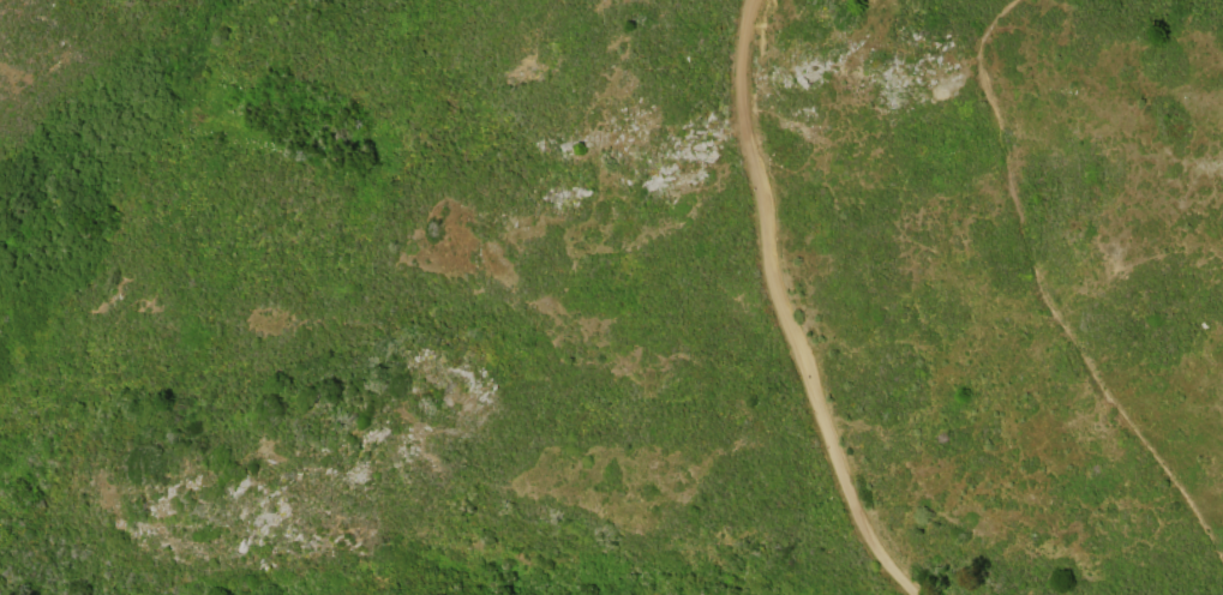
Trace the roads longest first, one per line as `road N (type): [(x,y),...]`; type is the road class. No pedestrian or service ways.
road 1 (track): [(751,0),(739,102),(773,288),(861,524),(914,594)]

